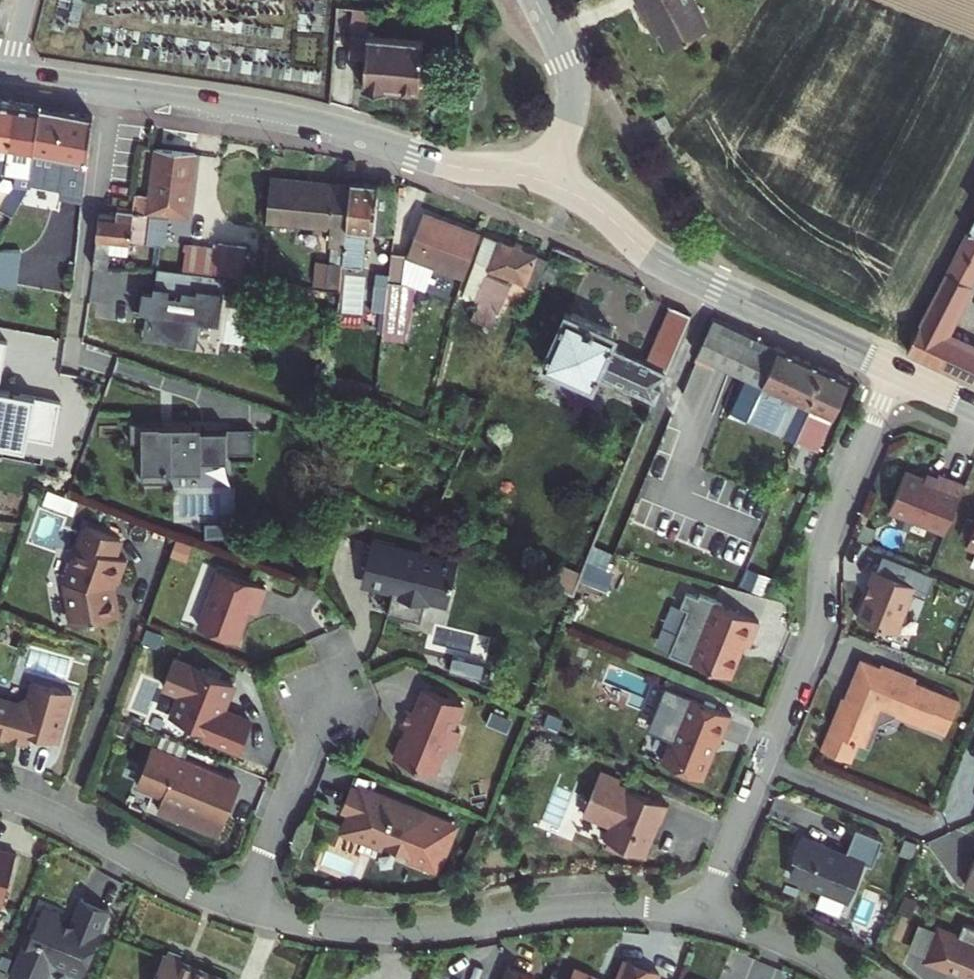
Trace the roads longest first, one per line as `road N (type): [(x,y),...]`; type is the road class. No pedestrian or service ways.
road 1 (tertiary): [(7,76),(262,115),(447,166),(543,180)]
road 2 (residential): [(701,916),(586,909),(366,931),(245,911)]
road 3 (residential): [(897,373),(825,541),(815,633),(764,760)]
road 4 (tertiary): [(543,180),(583,198),(674,270),(897,373)]
road 5 (residential): [(157,548),(62,819)]
road 6 (residential): [(329,694),(245,911)]
road 7 (residential): [(245,911),(181,886),(62,819)]
road 8 (tertiary): [(543,180),(569,119),(574,83),(537,0)]
road 9 (residential): [(764,760),(937,828)]
road 10 (residential): [(764,760),(701,916)]
road 11 (residential): [(848,978),(791,946),(701,916)]

